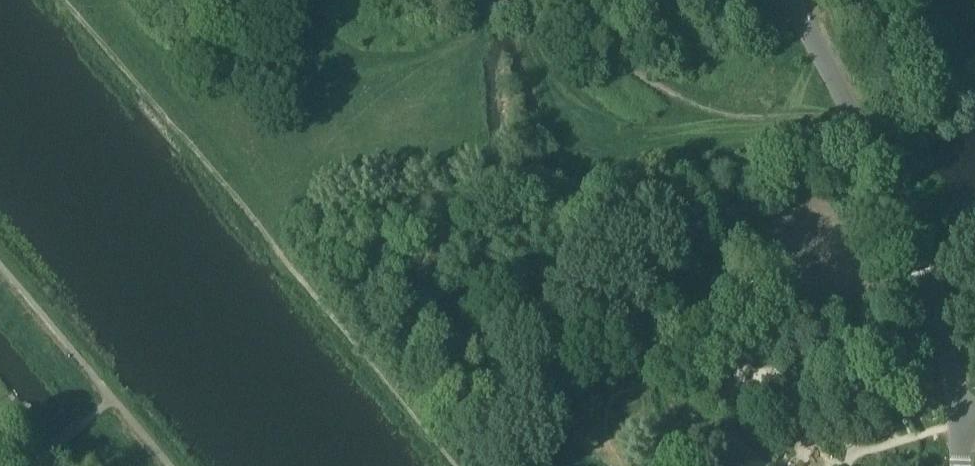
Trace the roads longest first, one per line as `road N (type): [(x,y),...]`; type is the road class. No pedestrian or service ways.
road 1 (unclassified): [(959,406),(917,253),(853,110),(788,0)]

